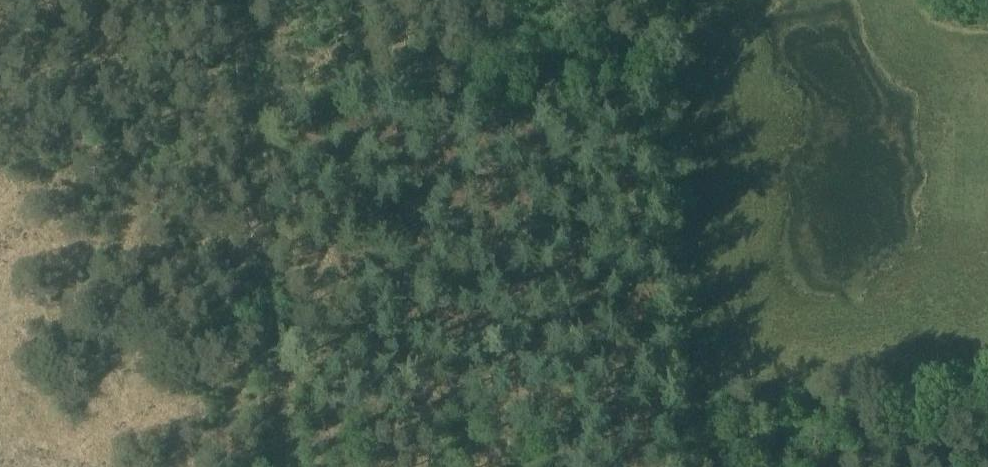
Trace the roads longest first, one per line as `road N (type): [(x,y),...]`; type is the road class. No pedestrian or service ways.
road 1 (track): [(281,466),(277,392),(685,373)]
road 2 (track): [(277,392),(238,0)]
road 3 (track): [(987,82),(873,0)]

